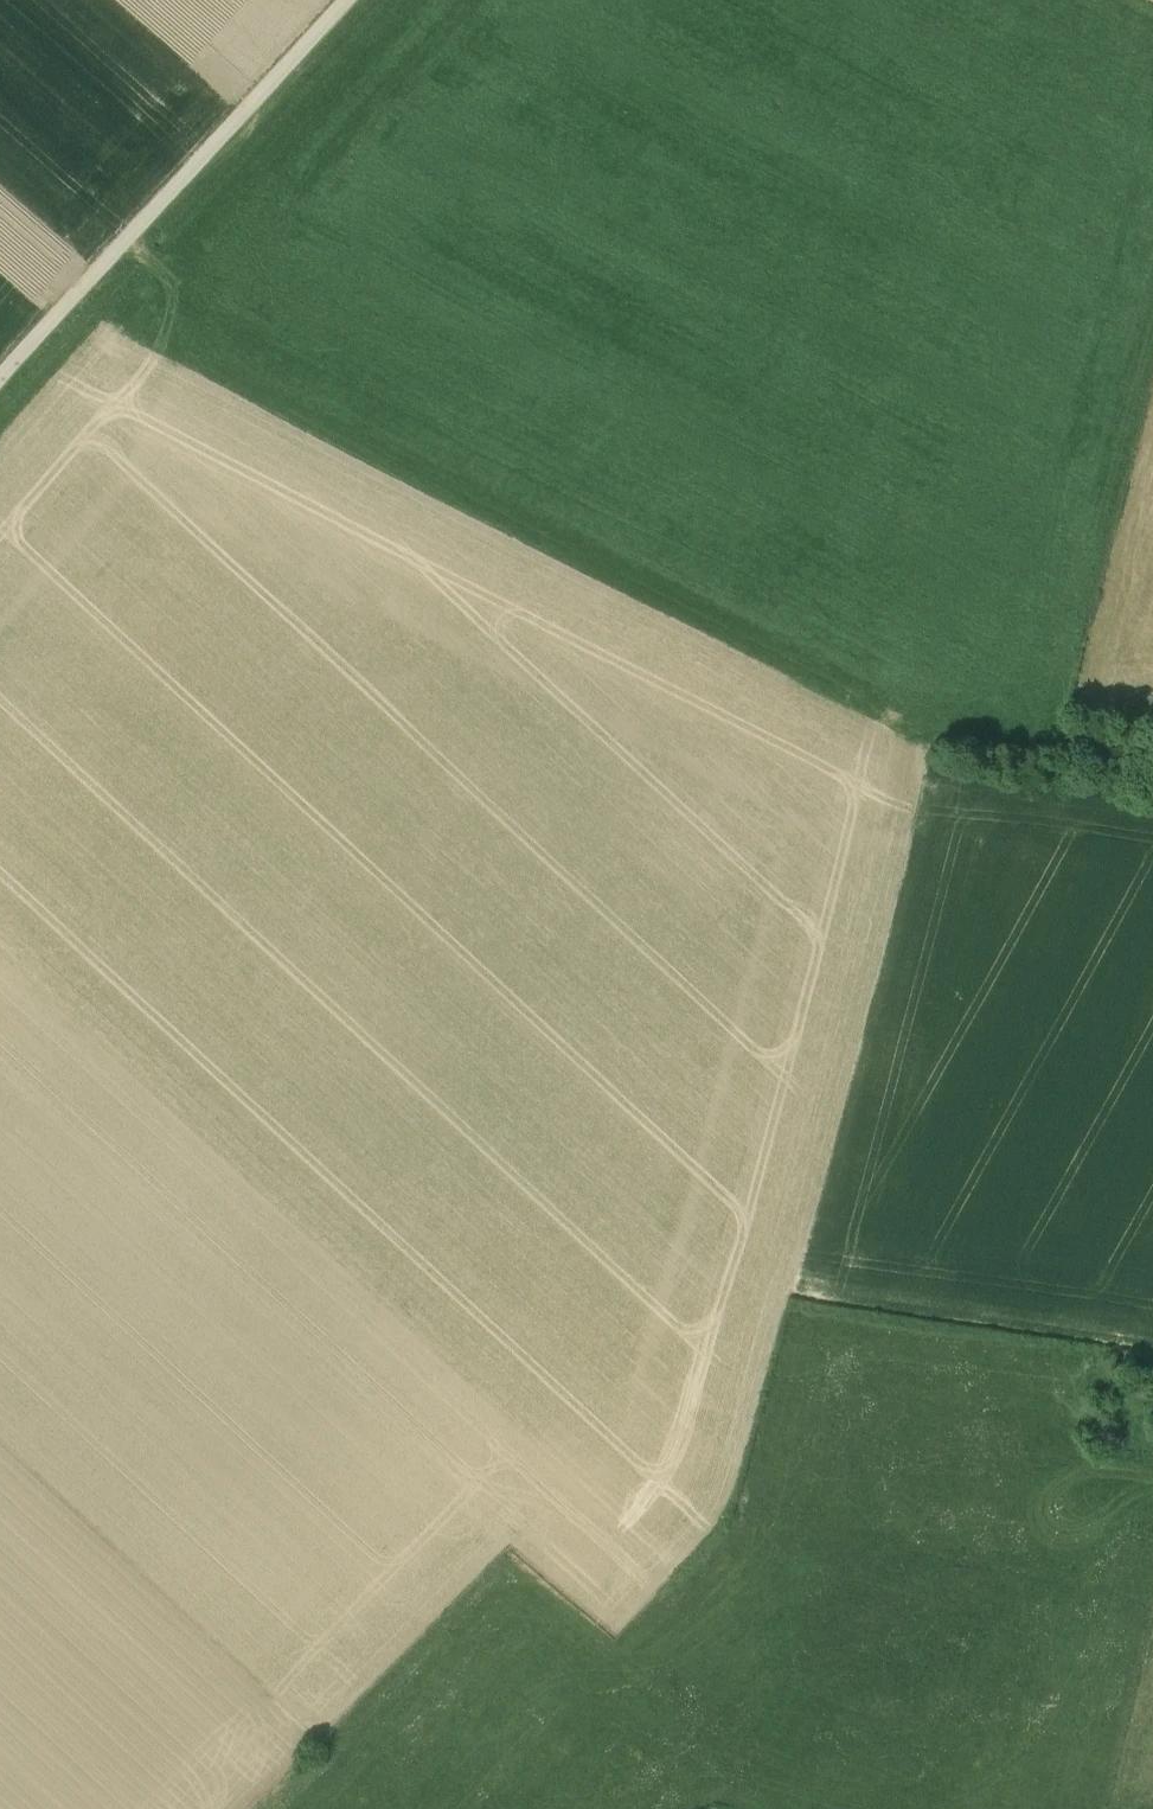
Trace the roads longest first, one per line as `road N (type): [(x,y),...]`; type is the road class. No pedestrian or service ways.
road 1 (unclassified): [(0,382),(348,0)]

